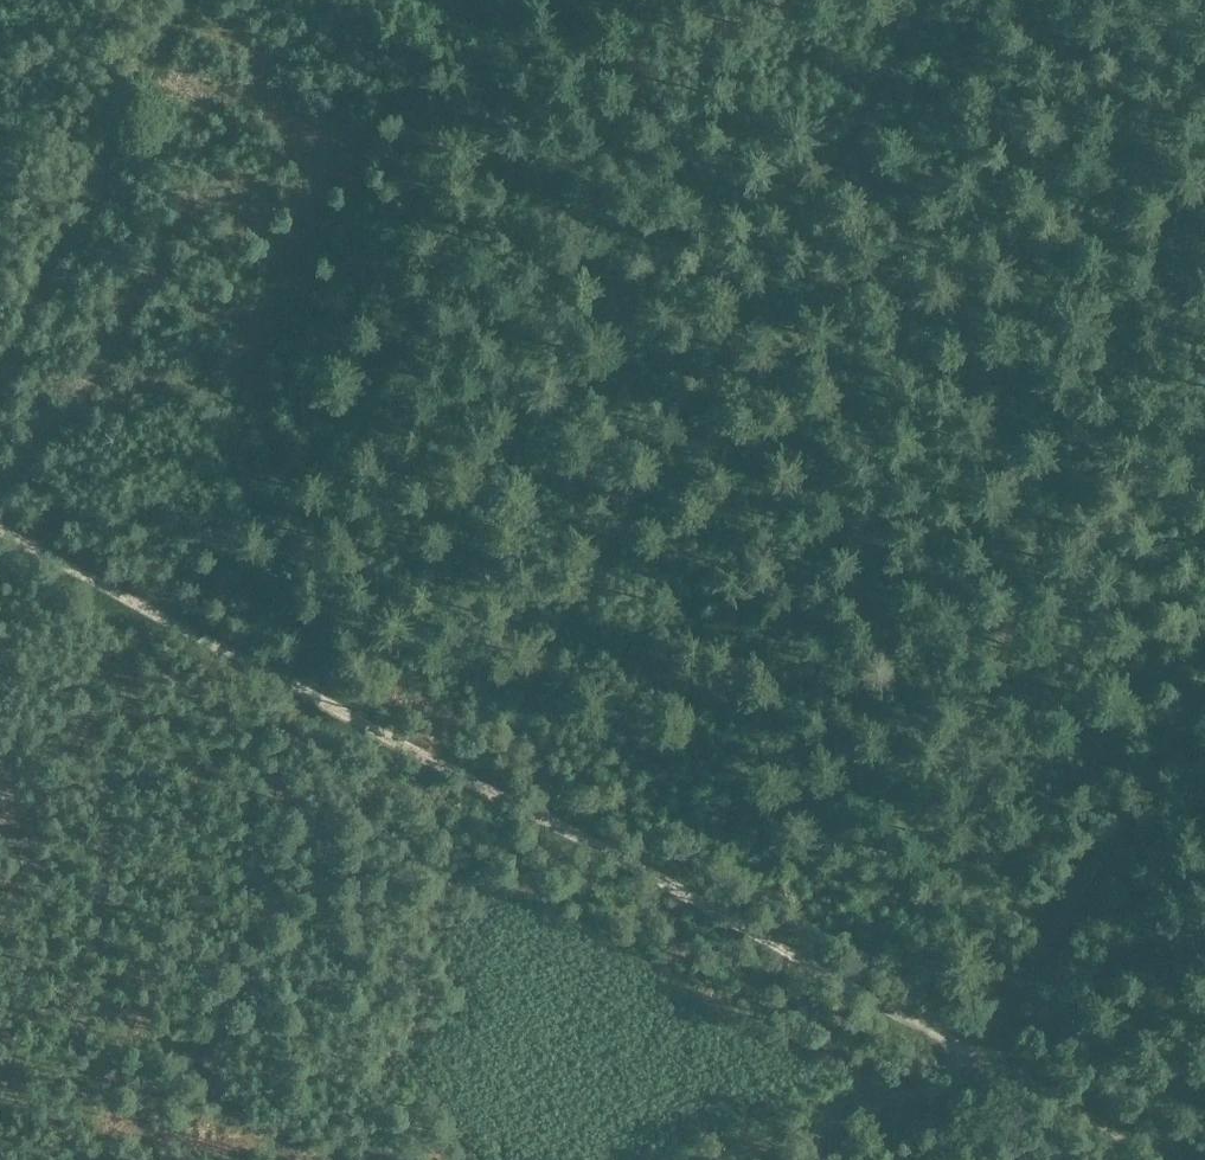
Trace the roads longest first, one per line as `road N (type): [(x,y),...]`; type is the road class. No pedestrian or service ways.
road 1 (track): [(1164,1159),(0,524)]
road 2 (track): [(0,375),(200,0)]

